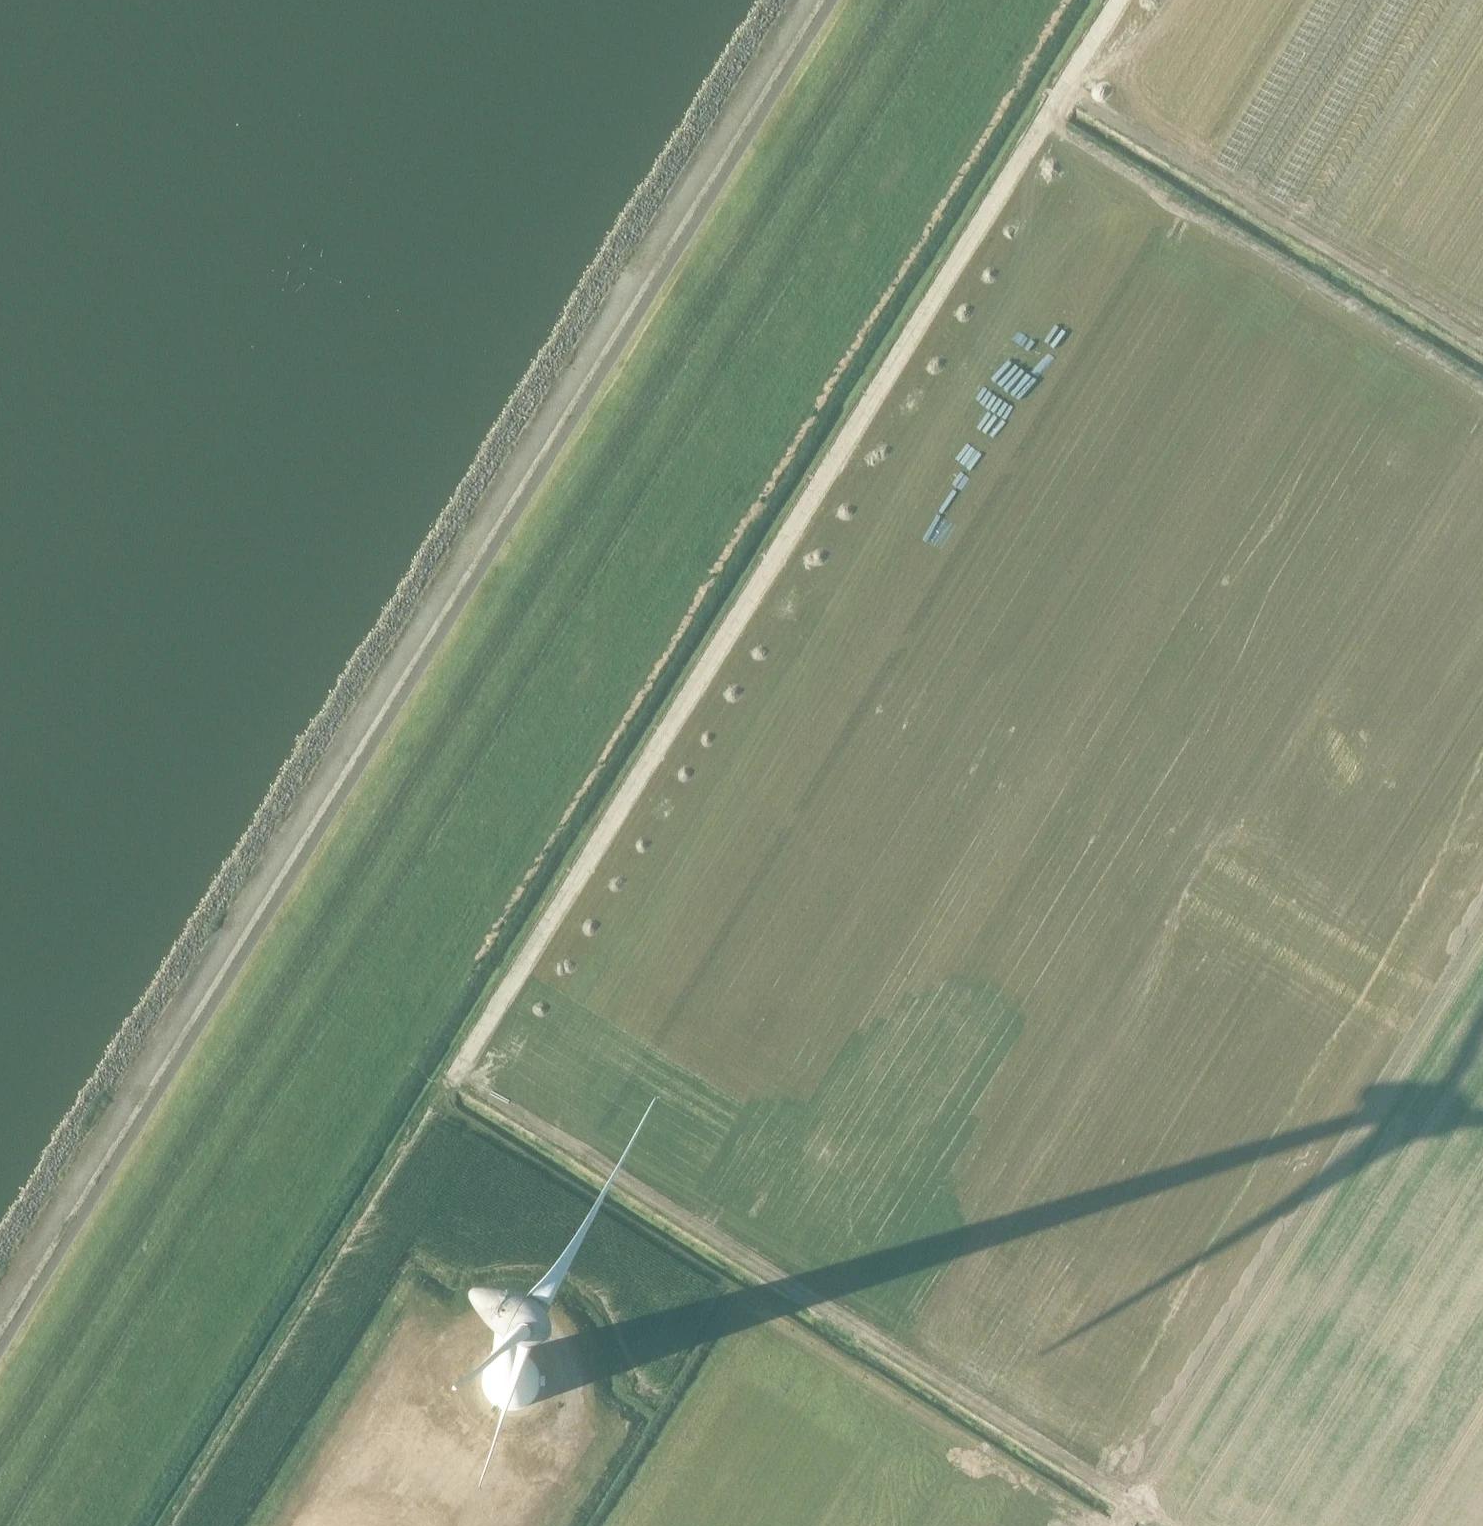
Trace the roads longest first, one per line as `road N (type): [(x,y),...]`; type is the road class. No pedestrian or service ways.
road 1 (unclassified): [(0,1350),(831,0)]

